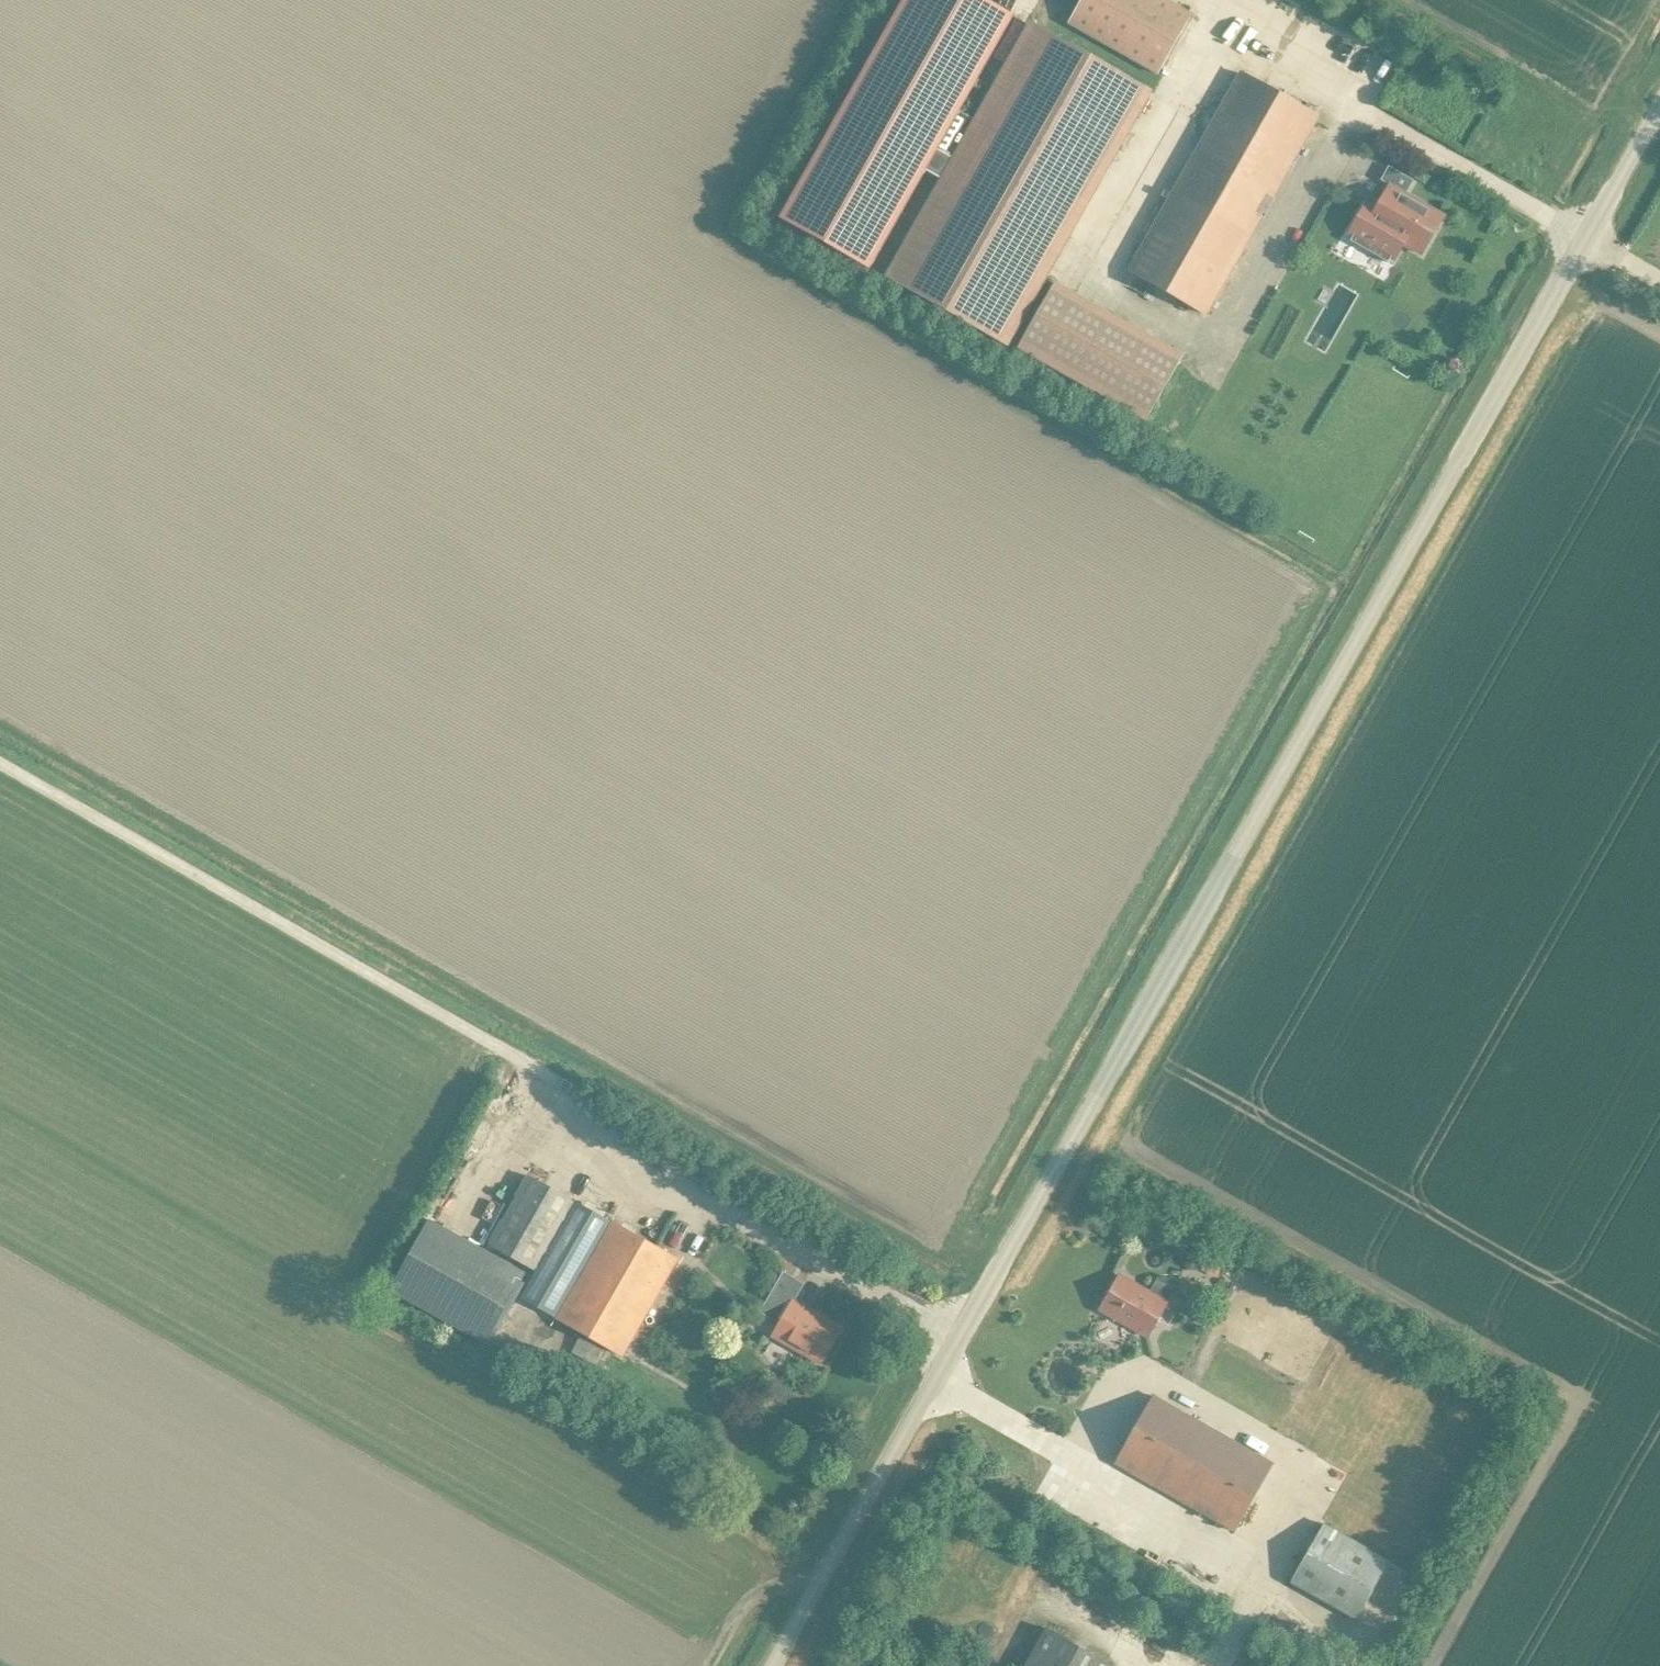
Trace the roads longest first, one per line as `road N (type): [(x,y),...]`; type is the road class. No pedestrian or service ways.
road 1 (unclassified): [(770,1665),(1659,84)]

